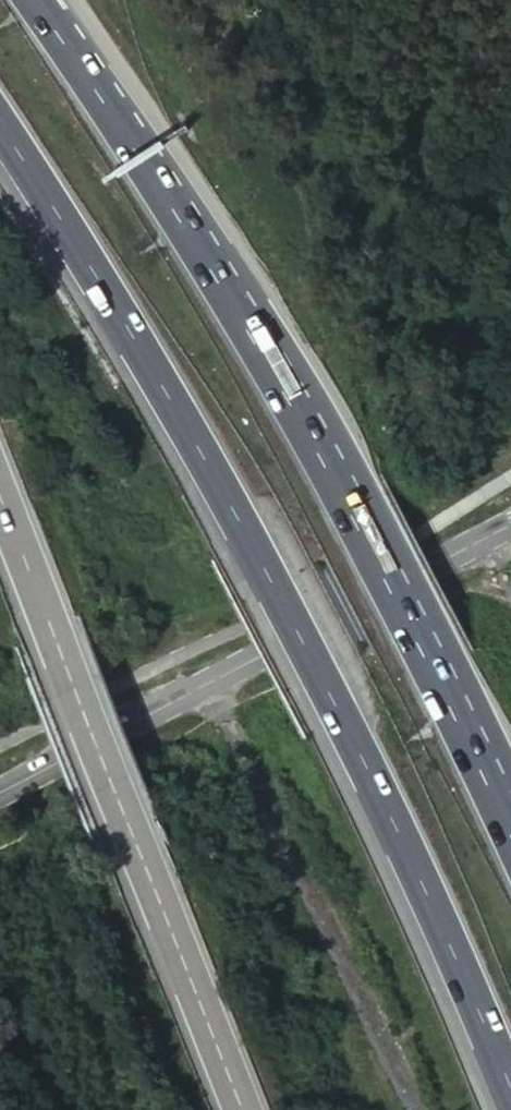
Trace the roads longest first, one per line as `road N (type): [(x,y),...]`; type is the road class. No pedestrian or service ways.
road 1 (trunk): [(0,130),(224,493),(355,748),(510,1085)]
road 2 (trunk): [(510,846),(318,448),(36,0)]
road 3 (trunk): [(0,493),(137,852),(250,1109)]
road 4 (tertiary): [(0,794),(510,523)]

